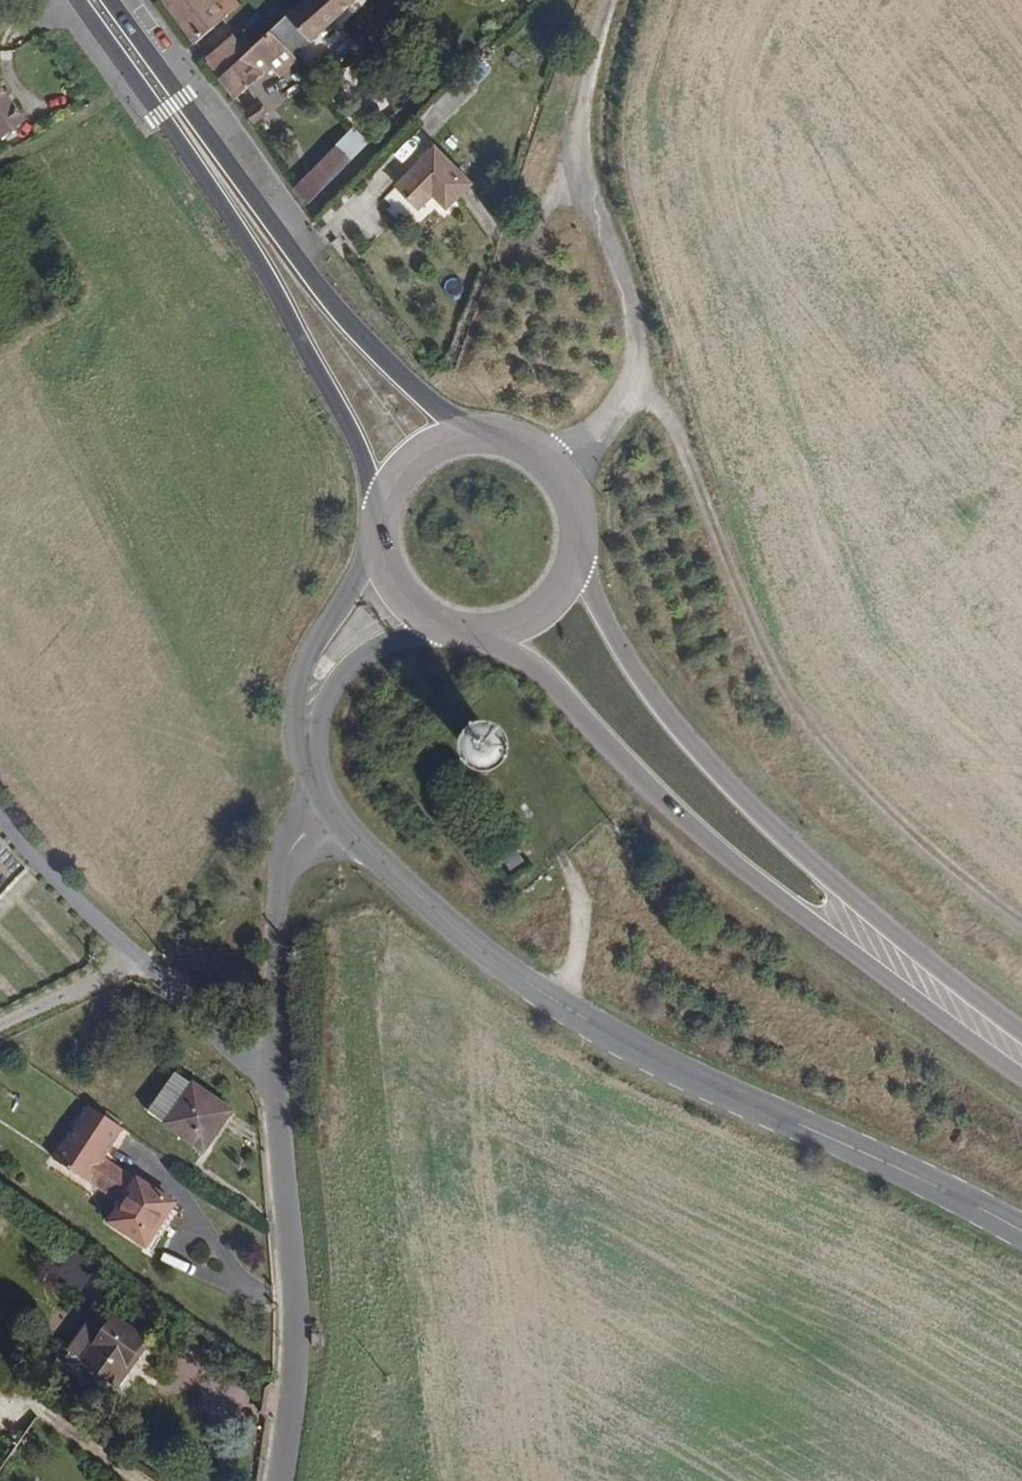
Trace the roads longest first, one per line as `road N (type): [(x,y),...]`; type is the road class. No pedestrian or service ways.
road 1 (tertiary): [(1021,1231),(677,1069),(531,983),(324,809)]
road 2 (primary): [(481,635),(532,666),(647,787),(770,895),(1021,1078)]
road 3 (track): [(643,372),(782,672),(816,722),(911,821),(1021,905)]
road 4 (primary): [(1021,1033),(835,882),(677,727),(577,563)]
road 5 (primary): [(74,0),(210,187),(346,427),(379,511)]
road 6 (primary): [(468,431),(308,270),(112,0)]
road 7 (track): [(633,0),(614,50),(599,159),(643,372),(562,473)]
road 8 (unclassified): [(272,1084),(297,1315),(282,1480)]
road 9 (unclassified): [(324,809),(282,875),(271,959),(272,1084)]
road 10 (tertiary): [(378,550),(302,666),(293,706),(312,790)]
road 11 (tertiary): [(312,790),(322,712),(334,684),(381,643),(432,624)]
road 12 (primary): [(577,563),(580,516),(562,473),(521,440),(468,431)]
road 13 (residential): [(134,953),(48,871),(0,809)]
road 14 (residential): [(272,1084),(134,953)]
road 15 (residential): [(0,1024),(113,971),(134,953)]
road 16 (primary): [(481,635),(541,615),(577,563)]
road 17 (primary): [(468,431),(411,457),(379,511)]

